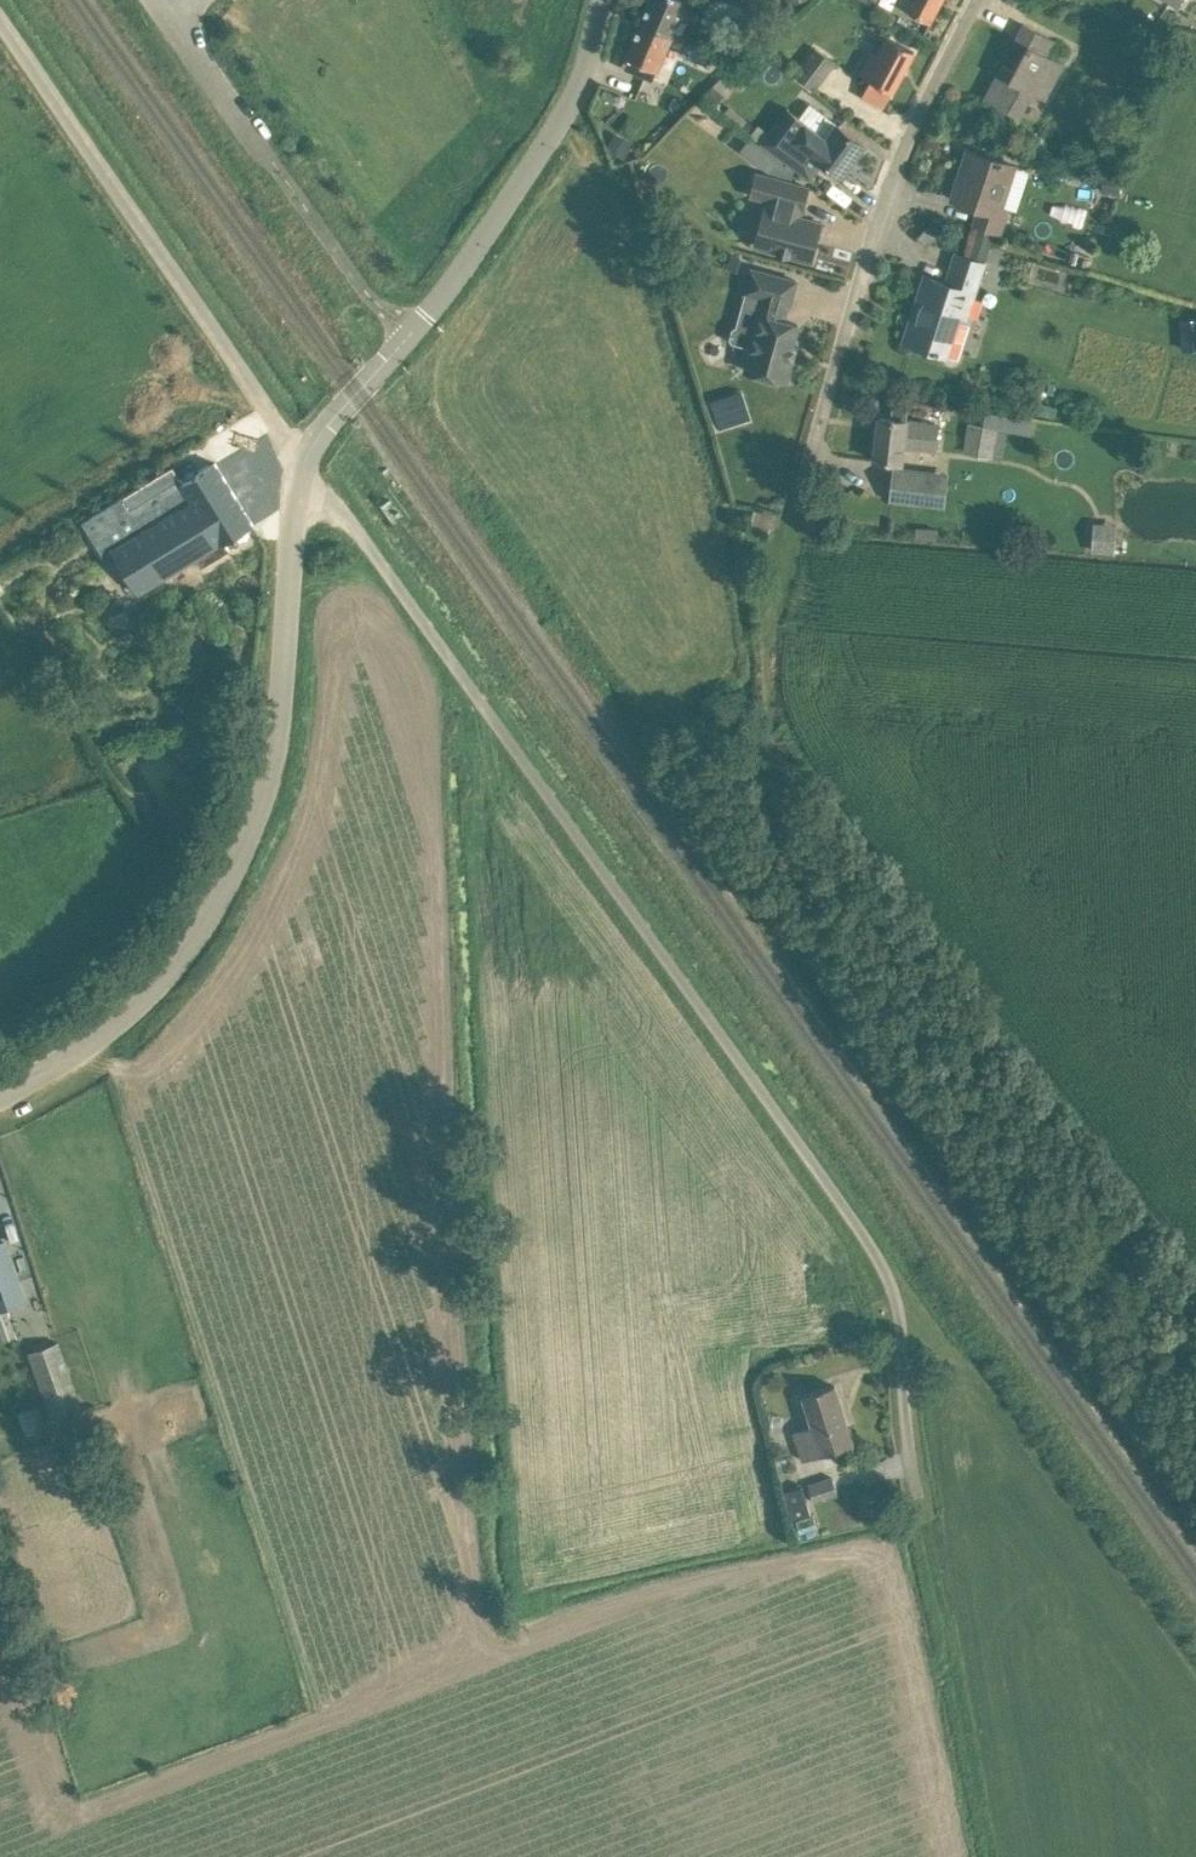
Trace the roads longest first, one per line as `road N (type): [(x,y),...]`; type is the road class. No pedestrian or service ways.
road 1 (unclassified): [(912,1477),(900,1329),(874,1251),(342,505),(301,484)]
road 2 (unclassified): [(0,1098),(116,1033),(216,897),(278,759),(301,484)]
road 3 (residential): [(807,478),(879,214),(981,0)]
road 4 (residential): [(402,344),(482,243),(563,117),(605,0)]
road 5 (unclassified): [(301,484),(330,422),(402,344)]

